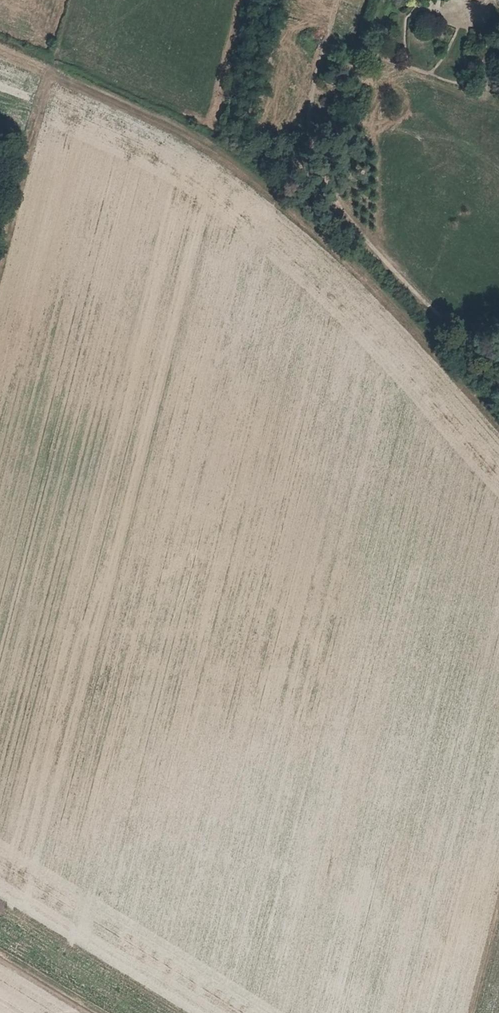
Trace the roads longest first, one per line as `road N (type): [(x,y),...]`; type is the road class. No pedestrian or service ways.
road 1 (track): [(0,267),(50,74)]

